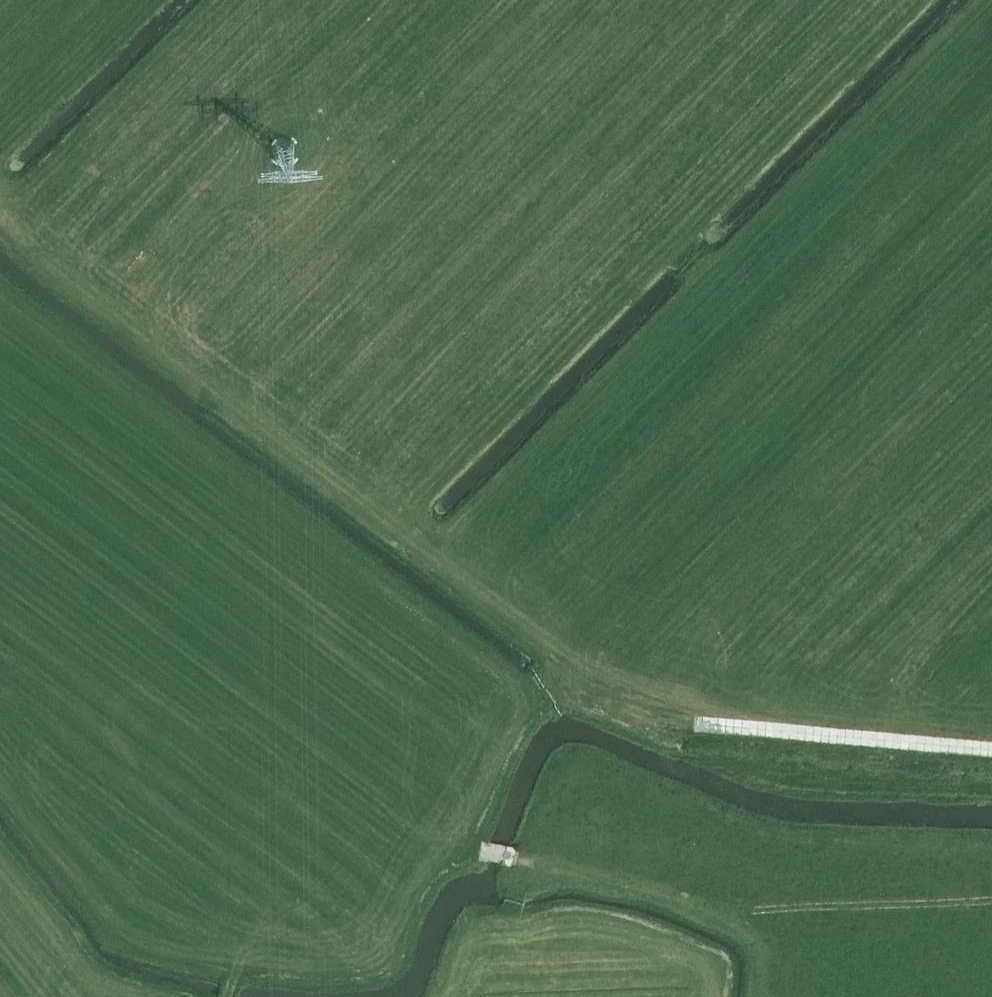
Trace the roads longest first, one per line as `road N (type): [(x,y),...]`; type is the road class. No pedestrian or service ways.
road 1 (track): [(0,528),(152,641),(451,841),(720,915),(761,955),(764,996)]
road 2 (track): [(720,915),(991,901)]

